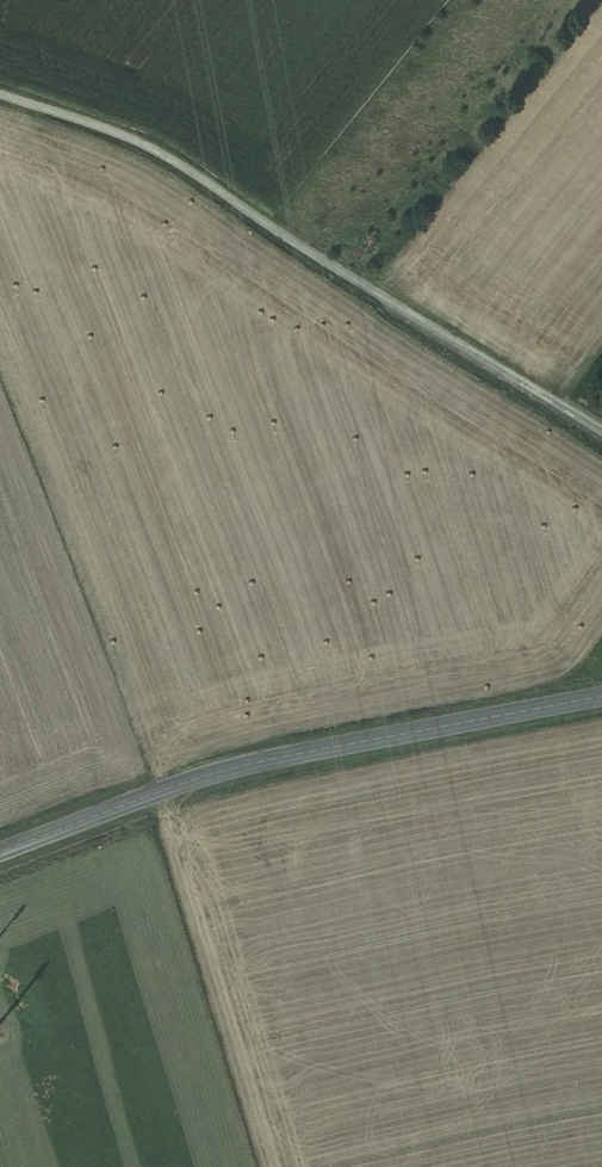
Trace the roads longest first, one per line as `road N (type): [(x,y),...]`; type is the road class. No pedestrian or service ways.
road 1 (unclassified): [(601,433),(176,163),(0,94)]
road 2 (tertiary): [(601,698),(243,767),(149,791),(0,850)]

